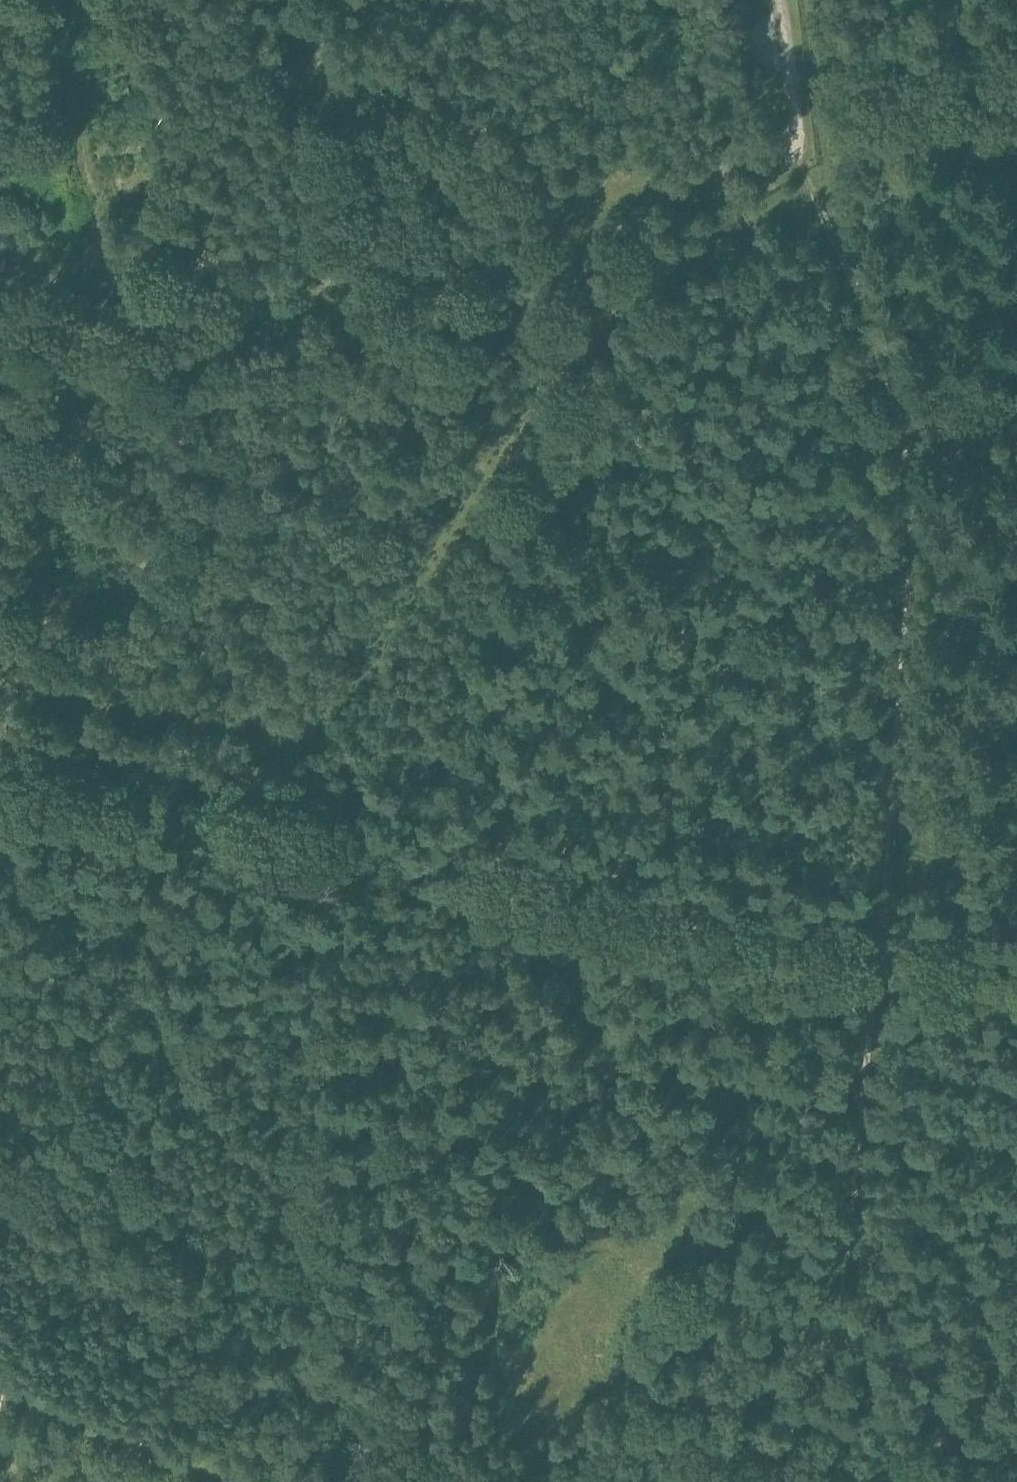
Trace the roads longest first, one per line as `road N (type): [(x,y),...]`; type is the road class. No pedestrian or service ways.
road 1 (track): [(894,849),(1016,884)]

